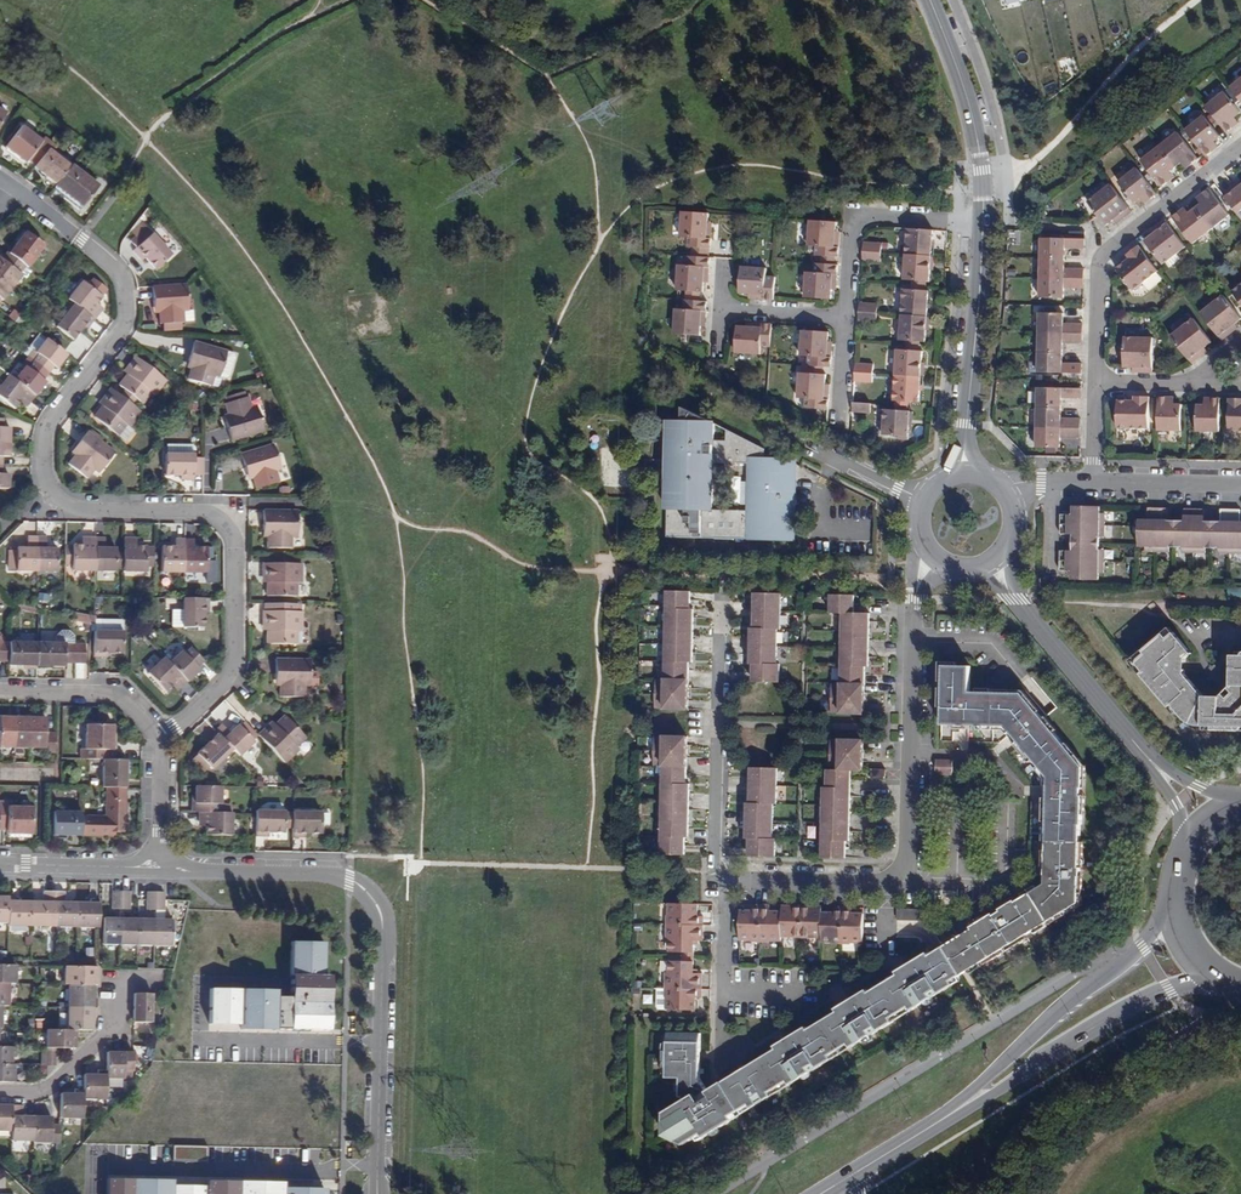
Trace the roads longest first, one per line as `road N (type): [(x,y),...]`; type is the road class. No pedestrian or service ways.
road 1 (residential): [(16,189),(107,258),(126,279),(132,312),(126,335),(44,424),(48,486),(80,509),(208,510),(234,534),(233,670),(162,741)]
road 2 (residential): [(376,1193),(382,913),(354,879),(158,867)]
road 3 (residential): [(901,866),(913,600),(929,550)]
road 4 (tertiary): [(1176,899),(1142,951),(955,1109)]
road 5 (residential): [(1240,145),(1096,261),(1096,382)]
road 6 (tertiary): [(955,1109),(1165,989),(1226,980)]
road 7 (residential): [(726,601),(717,868),(733,880)]
road 8 (tertiary): [(967,473),(983,225)]
road 9 (tertiary): [(983,225),(968,95),(932,0)]
road 10 (tertiary): [(997,560),(1014,601),(1135,744)]
road 11 (residential): [(843,315),(855,215),(983,225)]
road 12 (residential): [(0,1095),(36,1096),(72,1078),(124,1020),(123,981)]
road 13 (residential): [(162,741),(120,695),(0,689)]
road 14 (residential): [(733,880),(890,881),(901,866)]
road 15 (residential): [(730,1050),(733,880)]
road 16 (residential): [(158,867),(0,862)]
road 17 (residential): [(1093,483),(1240,487)]
road 18 (residential): [(158,867),(162,741)]
road 19 (residential): [(720,306),(843,315)]
road 20 (tertiary): [(1240,802),(1178,777),(1135,744)]

